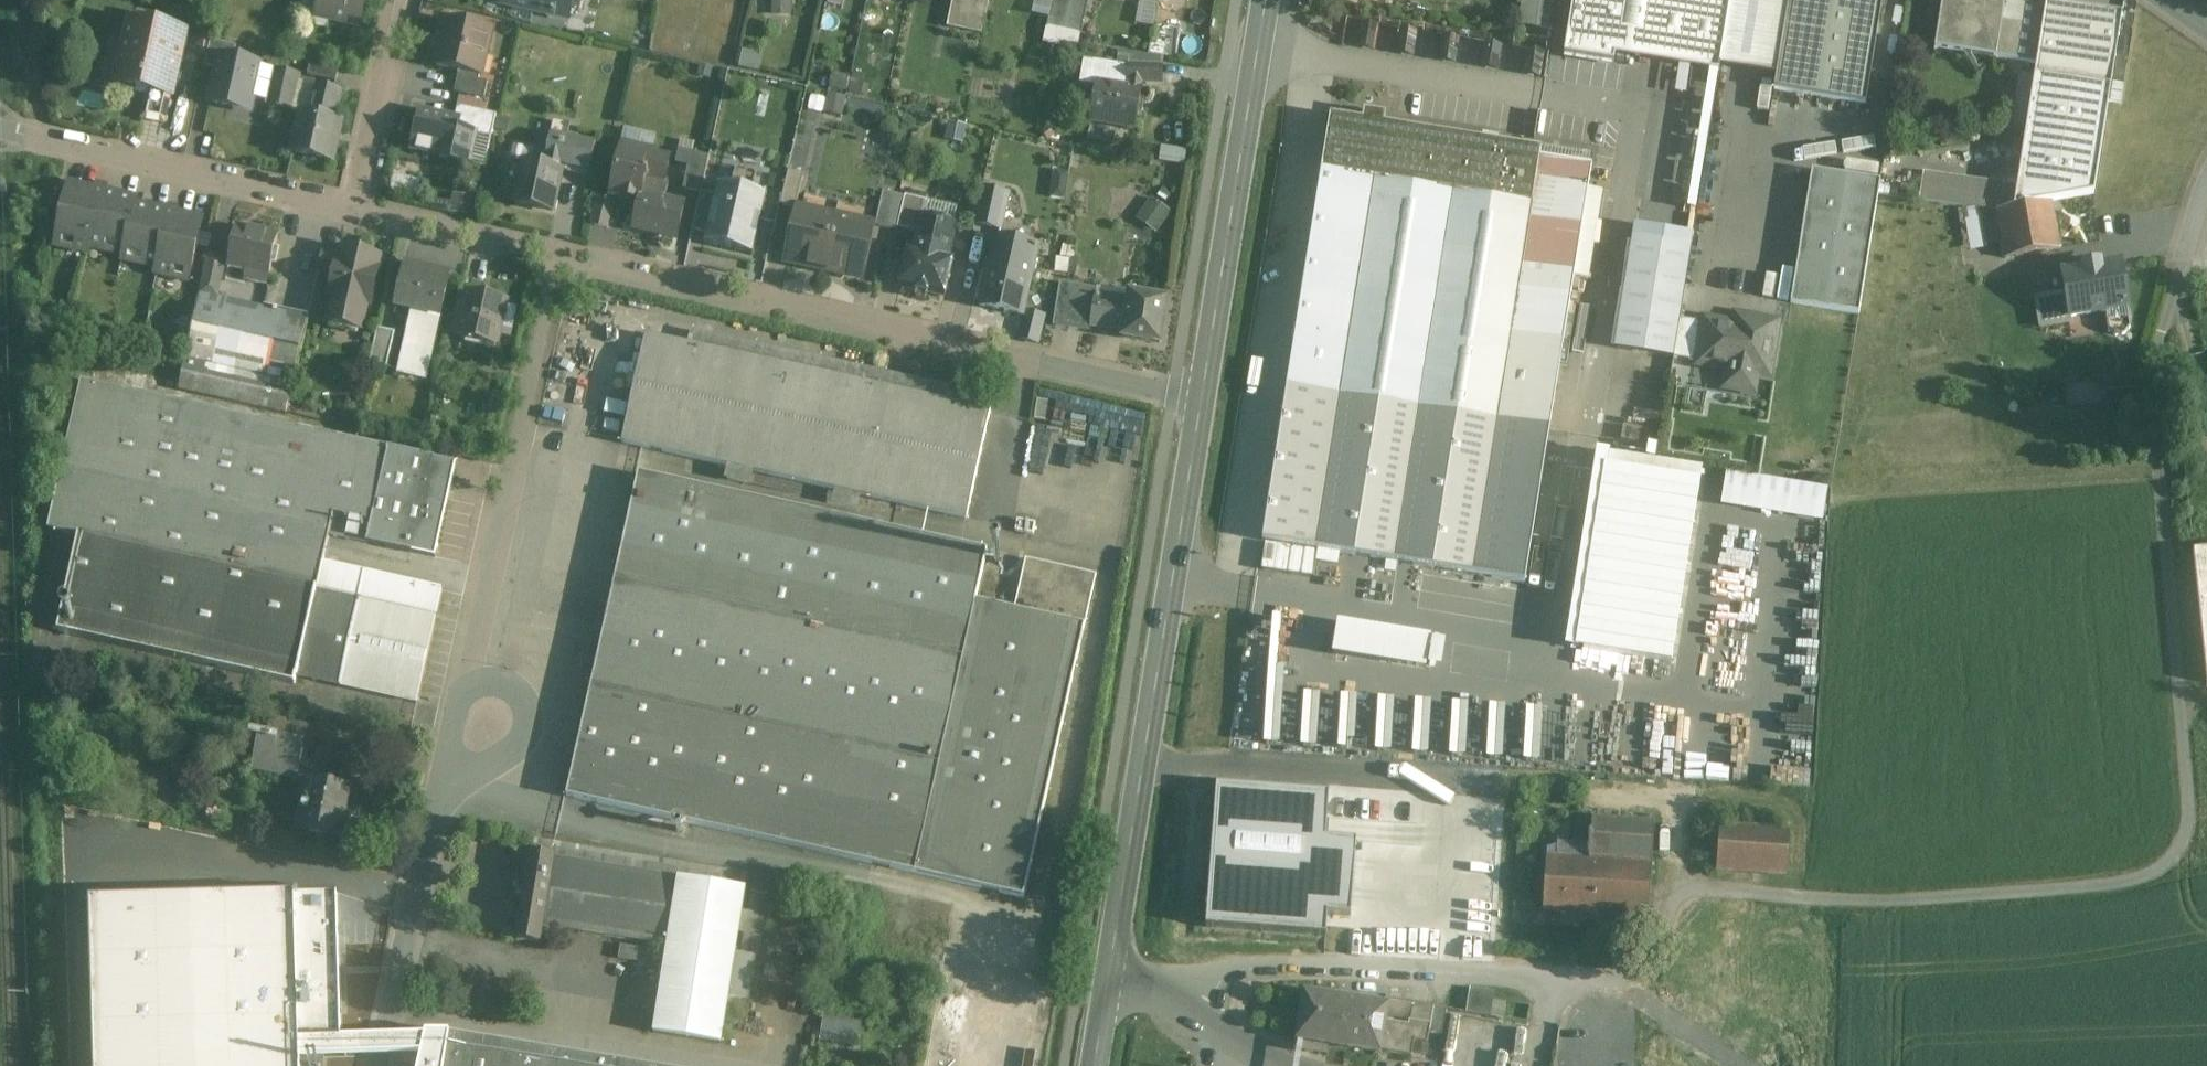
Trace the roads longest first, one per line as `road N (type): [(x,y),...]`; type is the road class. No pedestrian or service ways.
road 1 (residential): [(1202,400),(362,206)]
road 2 (secondary): [(1202,400),(1095,1065)]
road 3 (secondary): [(1267,0),(1202,400)]
road 4 (residential): [(362,206),(0,128)]
road 5 (residential): [(377,1065),(454,727)]
road 6 (track): [(1676,885),(1675,805),(1666,795),(1418,774)]
road 7 (residential): [(408,0),(362,206)]

